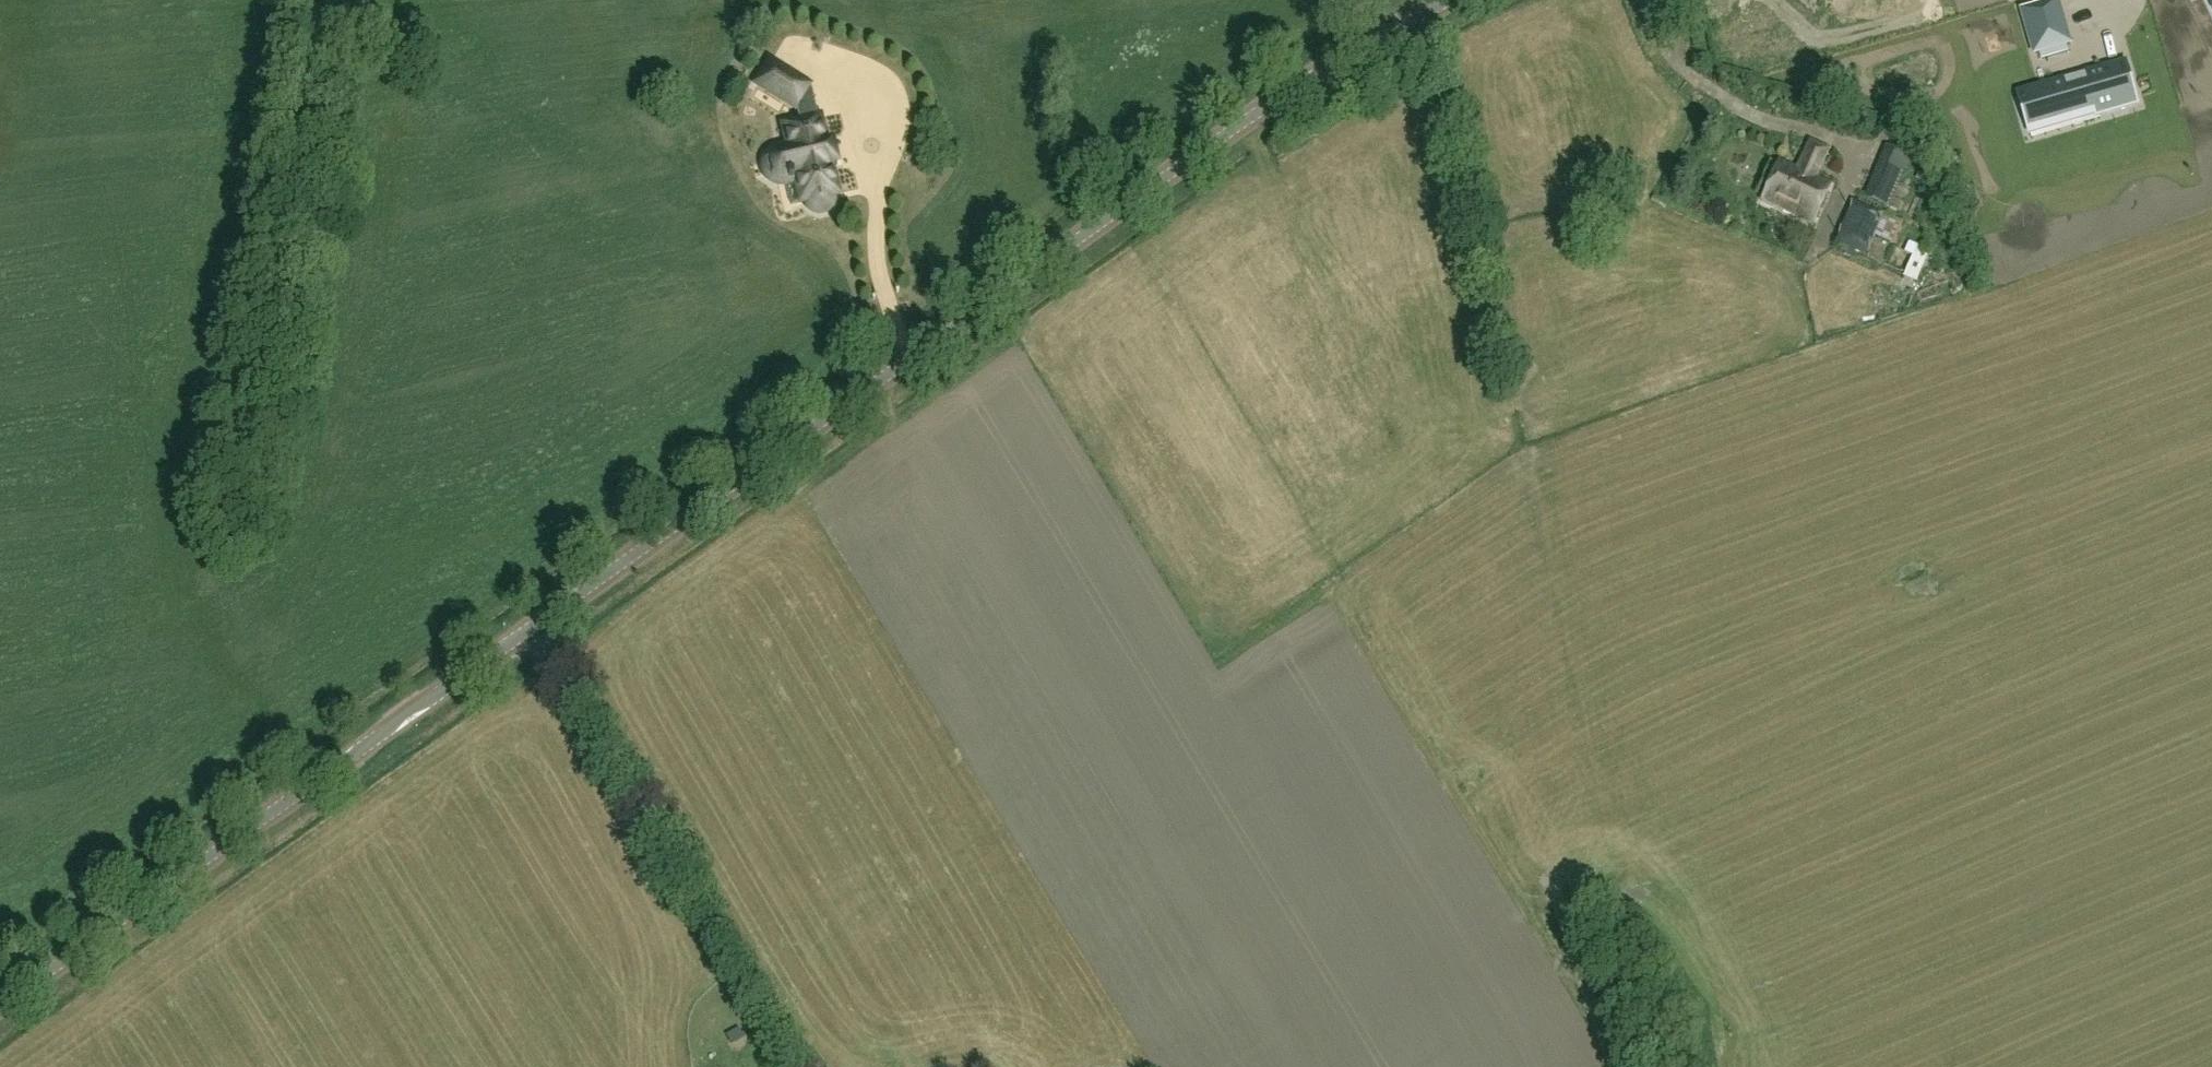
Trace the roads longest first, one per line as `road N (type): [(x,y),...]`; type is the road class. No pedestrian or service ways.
road 1 (unclassified): [(0,1015),(1255,115),(1449,0)]

